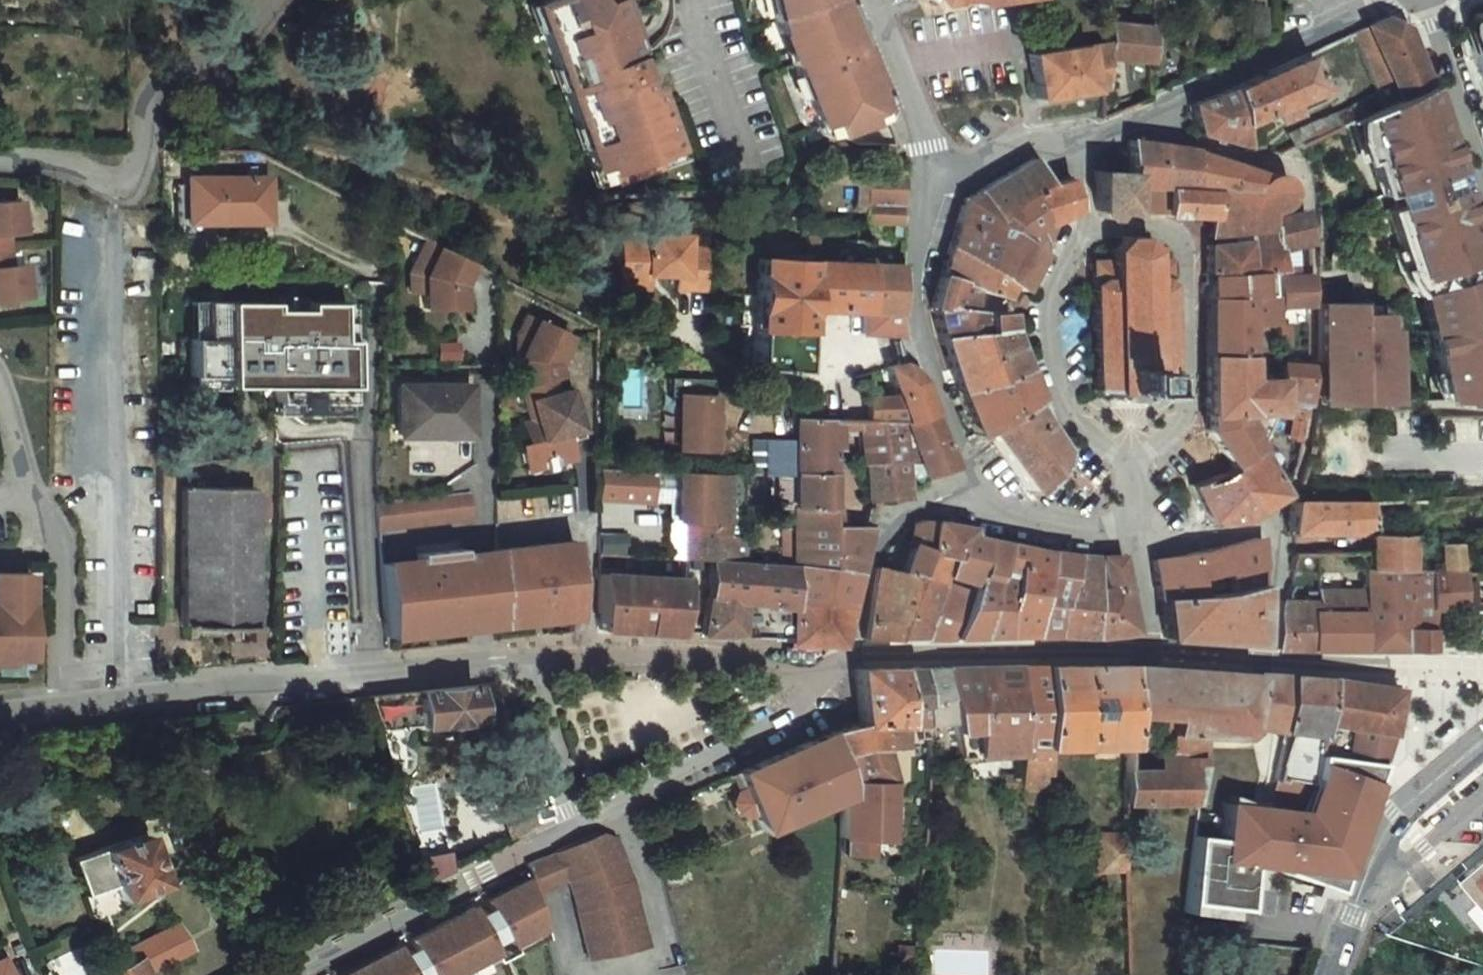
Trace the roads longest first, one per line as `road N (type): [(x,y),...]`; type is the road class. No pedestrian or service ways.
road 1 (tertiary): [(62,707),(557,669)]
road 2 (residential): [(0,161),(66,163),(118,183),(136,169),(146,85),(174,60),(207,53),(240,32),(267,0)]
road 3 (residential): [(1396,3),(1152,129),(1074,155)]
road 4 (residential): [(945,197),(927,373),(972,516)]
road 5 (tertiary): [(299,974),(583,827)]
road 6 (residential): [(0,409),(26,498),(61,553),(62,707)]
road 7 (residential): [(1093,255),(1149,259),(1186,284),(1179,426),(1127,465)]
road 8 (tertiary): [(1142,680),(842,680)]
road 9 (tertiary): [(583,827),(789,726),(825,680)]
road 10 (primary): [(1482,741),(1379,834),(1332,974)]
road 11 (residential): [(1133,571),(1271,548),(1262,684)]
road 12 (tertiary): [(825,680),(557,669)]
road 13 (residential): [(1127,465),(1066,433),(1048,356),(1057,300),(1093,255)]
road 14 (residential): [(972,516),(891,544),(877,562),(842,680)]
road 15 (residential): [(1482,212),(1413,0)]
road 16 (tertiary): [(1482,685),(1377,693),(1262,684)]
road 17 (residential): [(876,0),(945,197)]
road 18 (residential): [(972,516),(990,532),(1133,571)]
road 19 (tertiary): [(557,669),(583,827)]
road 20 (residential): [(1074,155),(945,197)]

